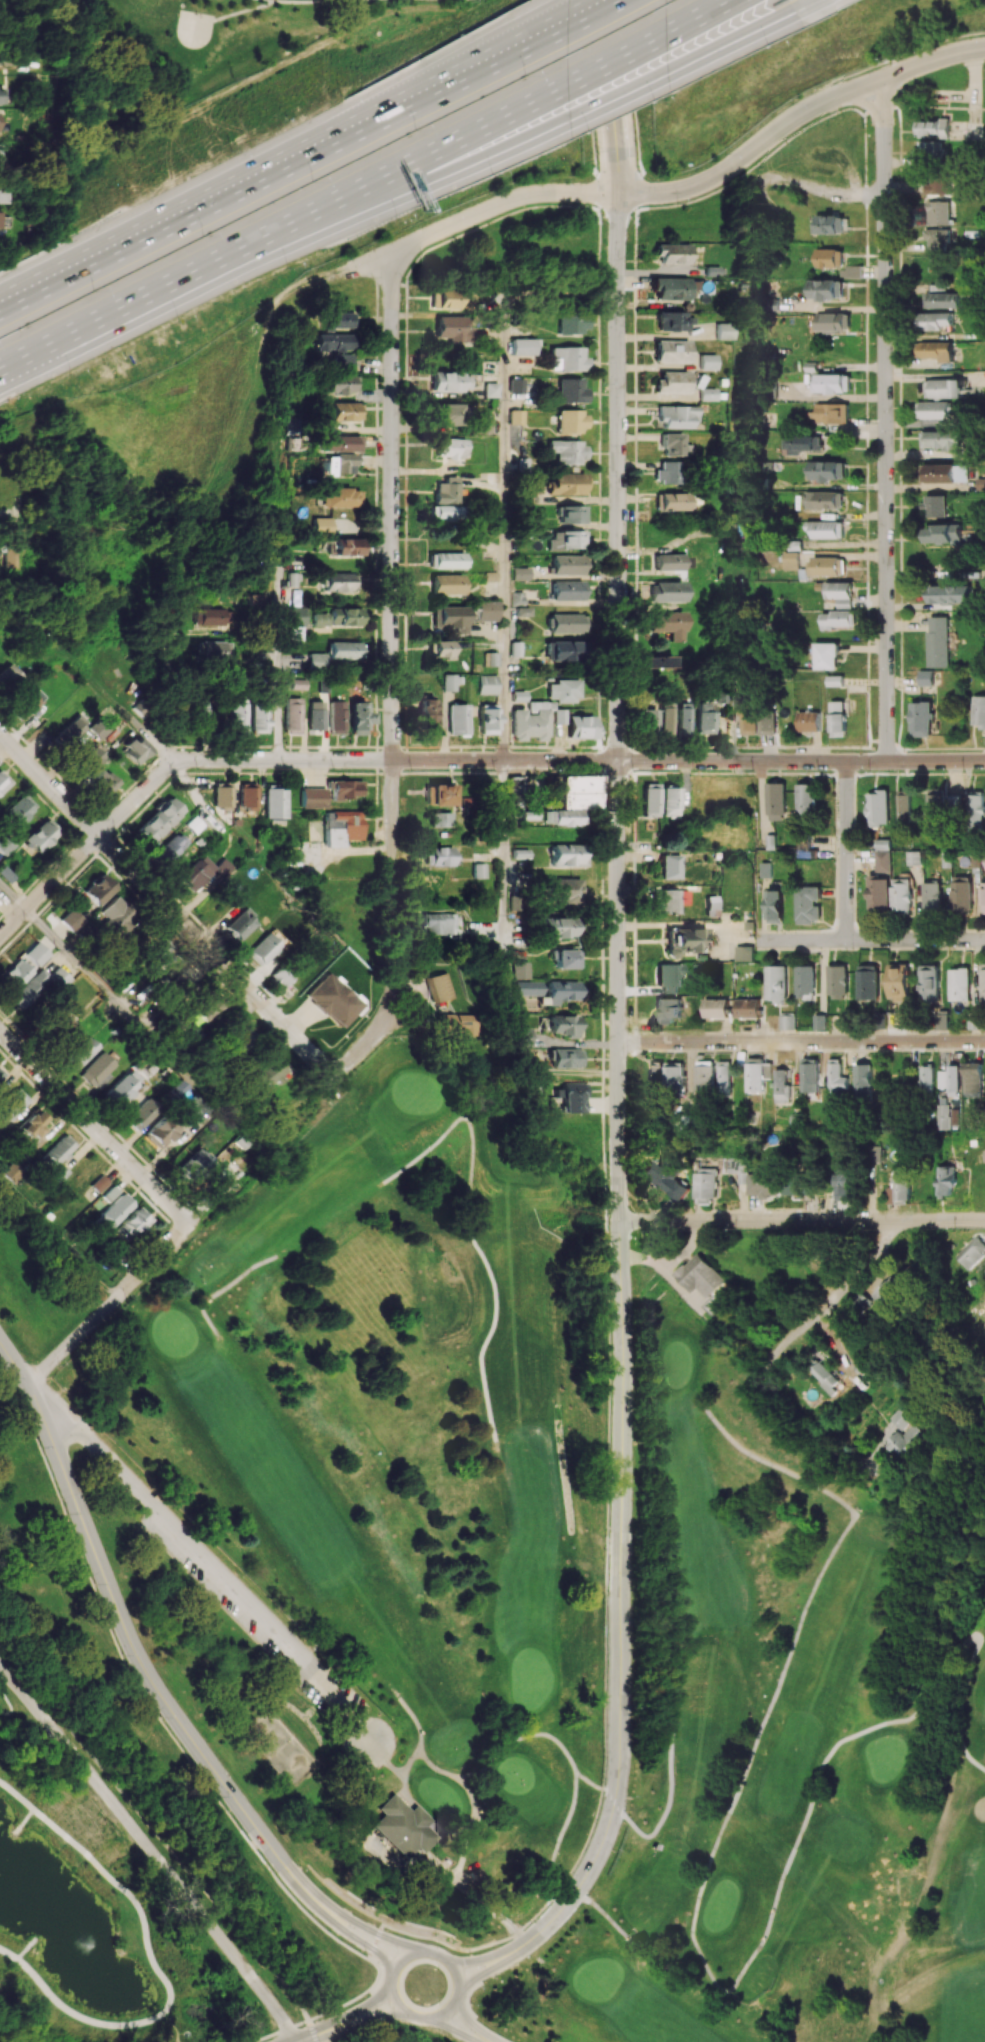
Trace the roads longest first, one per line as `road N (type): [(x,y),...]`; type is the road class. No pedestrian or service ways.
road 1 (tertiary): [(621,193),(620,1769),(611,1822),(583,1882),(552,1921),(504,1958)]
road 2 (track): [(697,1400),(737,1448),(855,1506),(858,1515),(807,1601),(701,1891),(693,1937),(721,1991),(731,1990),(763,1943),(823,1764),(838,1744),(911,1716),(969,1638),(953,1721)]
road 3 (residential): [(984,760),(187,759),(174,762),(0,936)]
road 4 (residential): [(391,250),(392,1013)]
road 5 (residential): [(880,72),(887,761)]
road 6 (motorway): [(30,347),(568,80)]
road 7 (motorway): [(30,347),(272,252),(568,118)]
road 8 (tertiary): [(35,1381),(137,1650),(285,1866)]
road 9 (residential): [(0,1662),(298,2041)]
road 10 (residential): [(332,1068),(0,733)]
road 11 (residential): [(984,41),(880,72),(791,122),(712,180),(679,191),(621,193)]
road 12 (track): [(912,2041),(966,1735),(968,1665)]
road 13 (residential): [(984,1040),(620,1041)]
road 14 (residential): [(984,1220),(620,1220)]
road 15 (motorway): [(359,128),(51,289)]
road 16 (residential): [(621,193),(527,196),(327,276)]
road 17 (residential): [(185,1218),(0,1031)]
road 18 (motorway): [(566,21),(359,128)]
road 19 (tertiary): [(462,1972),(443,1952),(417,1950),(396,1966),(390,1992),(407,2017),(437,2021),(460,2002),(462,1972)]
road 20 (residential): [(984,940),(757,940)]
road 21 (residential): [(185,1218),(35,1381)]
road 22 (track): [(576,1773),(546,1888),(599,1908),(626,1938)]
road 23 (residential): [(897,1220),(861,1271),(774,1357),(769,1375)]
road 24 (track): [(675,1744),(668,1804),(651,1840),(636,1833),(604,1789),(576,1773)]
road 25 (tertiary): [(620,0),(621,193)]
road 26 (residential): [(845,761),(846,940)]
road 27 (tertiary): [(431,1949),(354,1923),(285,1866)]
road 28 (track): [(441,1143),(463,1118),(473,1122),(466,1248)]
road 29 (residential): [(173,605),(174,762)]
road 30 (track): [(576,1773),(555,1740),(541,1734),(515,1740),(482,1772),(458,1779)]
road 31 (tertiary): [(285,1866),(393,1972)]
road 32 (track): [(218,1337),(204,1314),(207,1302),(281,1255)]
road 33 (motorway): [(681,63),(794,8)]
road 34 (motorway): [(568,118),(681,63)]

